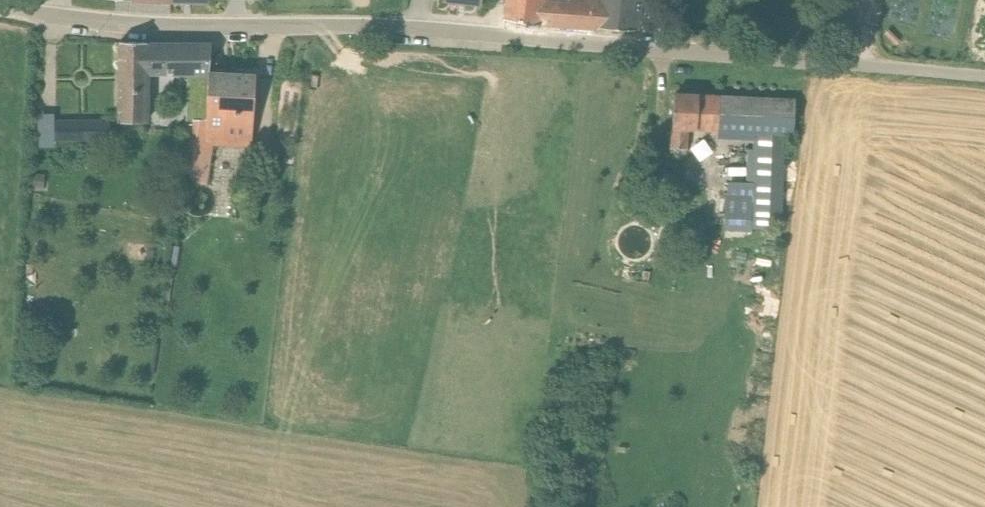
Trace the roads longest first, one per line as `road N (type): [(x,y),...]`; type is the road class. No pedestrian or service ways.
road 1 (unclassified): [(984,77),(403,26),(168,26),(0,6)]

